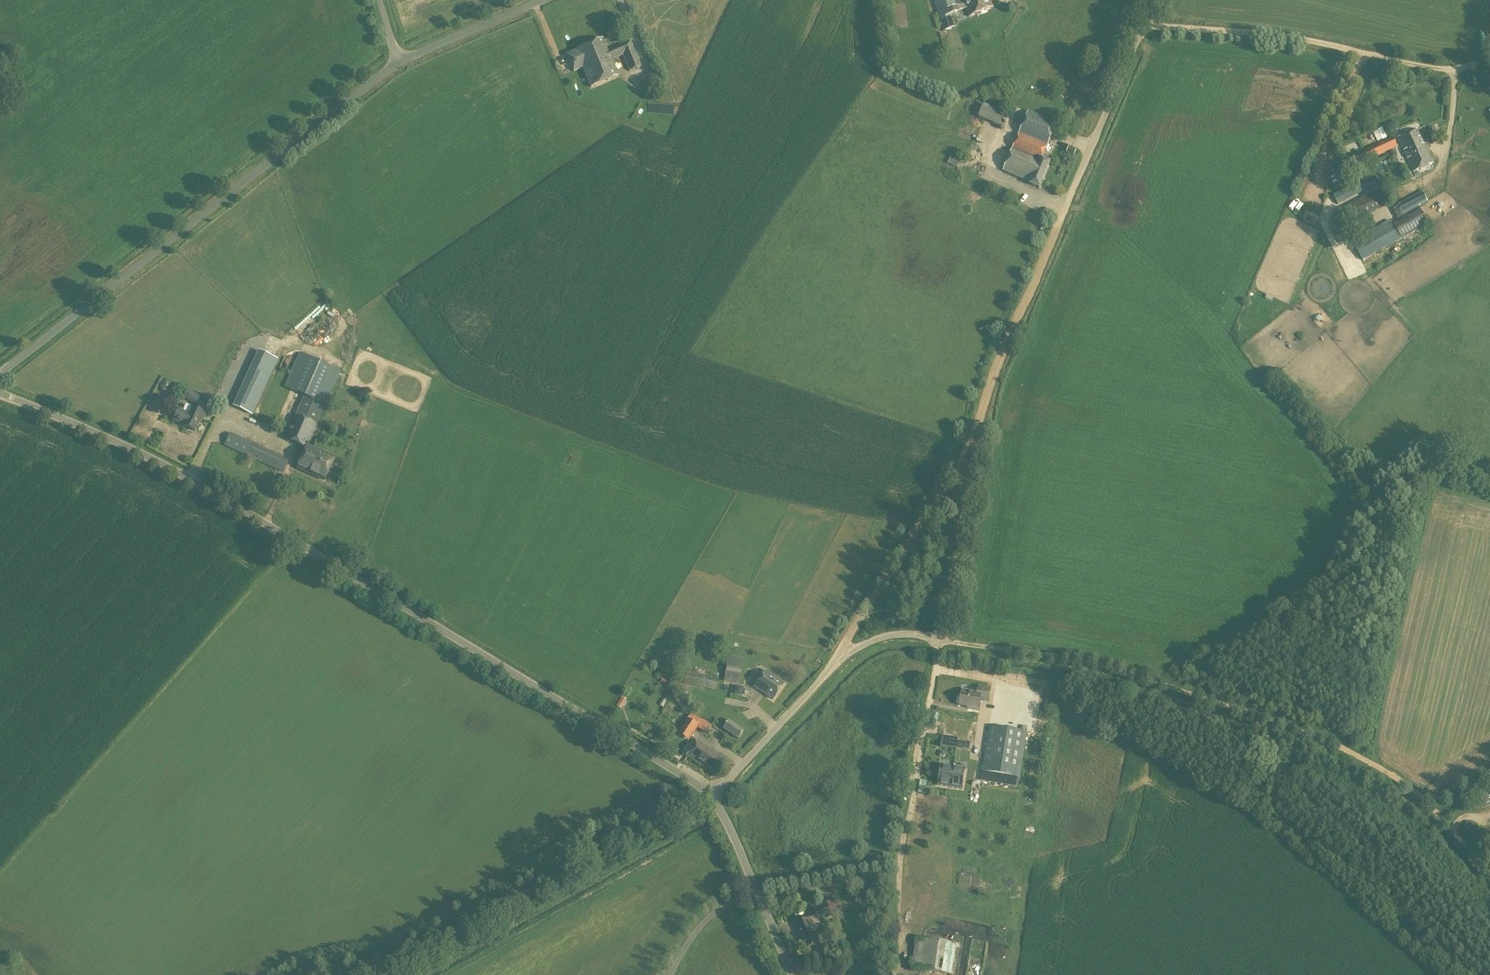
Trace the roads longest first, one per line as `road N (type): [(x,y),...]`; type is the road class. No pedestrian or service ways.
road 1 (unclassified): [(712,793),(185,474),(0,391)]
road 2 (track): [(1489,865),(1423,798),(1341,746),(1121,667),(940,635),(965,454)]
road 3 (track): [(844,651),(965,454),(1075,188)]
road 4 (unclassified): [(0,371),(398,58)]
road 5 (unclassified): [(1149,19),(1281,35),(1416,67),(1445,69),(1489,55)]
road 6 (unclassified): [(712,793),(844,651),(896,633),(940,635)]
road 7 (unclassified): [(794,974),(712,793)]
road 8 (unclassified): [(907,821),(940,635)]
road 9 (unclassified): [(1075,188),(1149,19)]
road 10 (track): [(893,974),(907,821)]
road 11 (unclassified): [(398,58),(532,0)]

